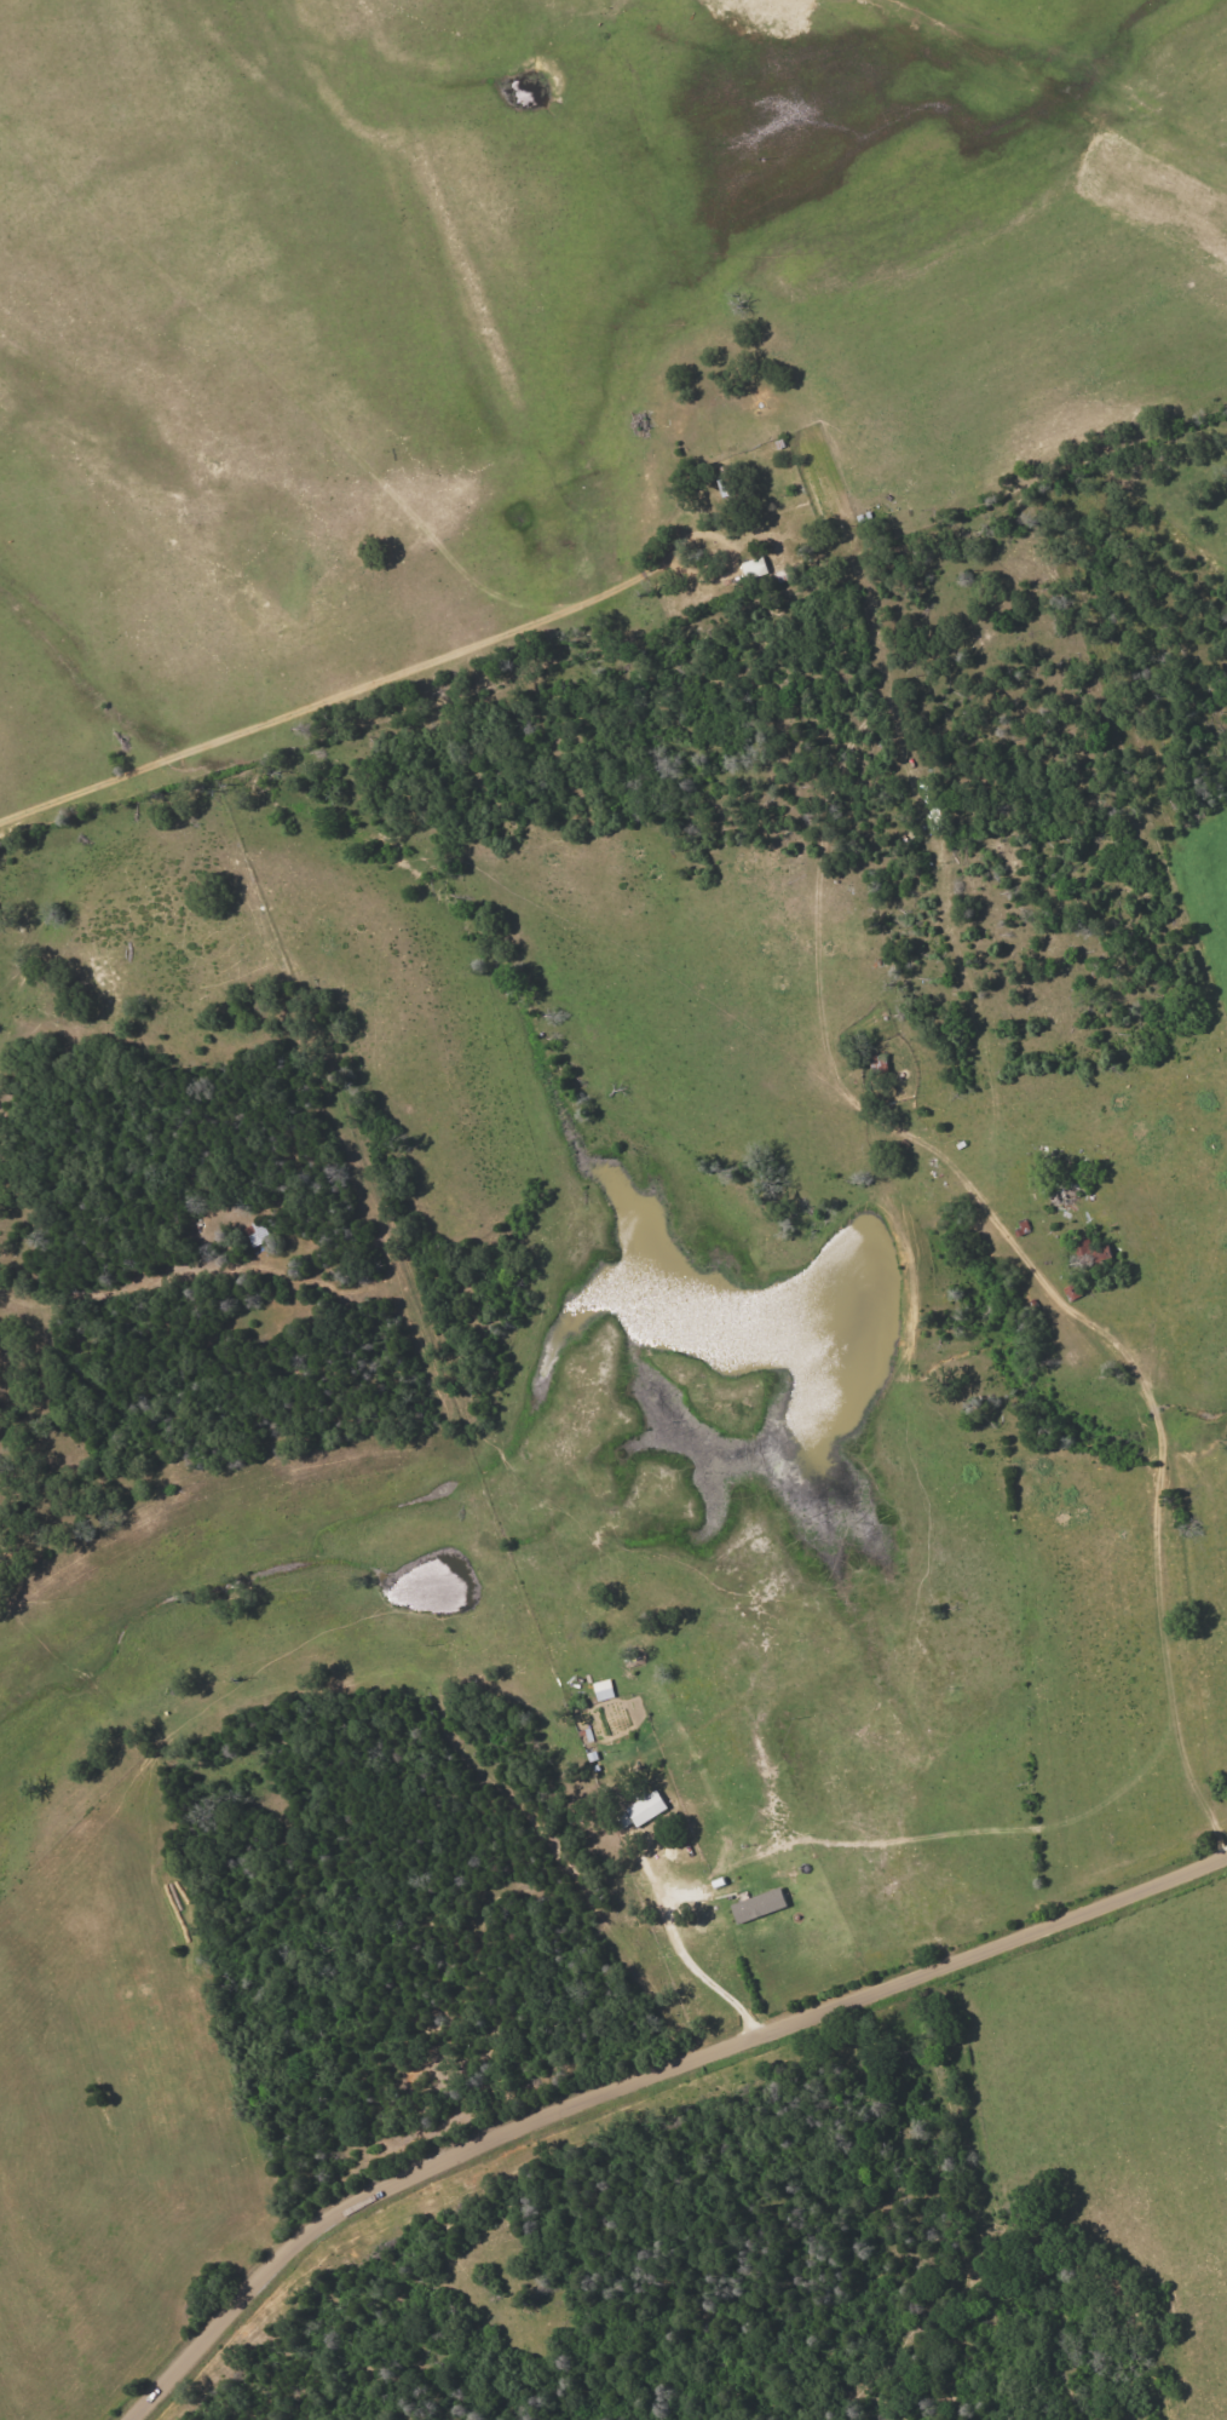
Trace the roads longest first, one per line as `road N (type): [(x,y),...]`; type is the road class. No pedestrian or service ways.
road 1 (residential): [(132,2419),(266,2272),(309,2234),(358,2205),(577,2103),(1226,1858)]
road 2 (track): [(0,820),(588,602),(658,561)]
road 3 (track): [(658,561),(685,536),(701,534),(730,542),(733,558),(715,579),(658,561)]

